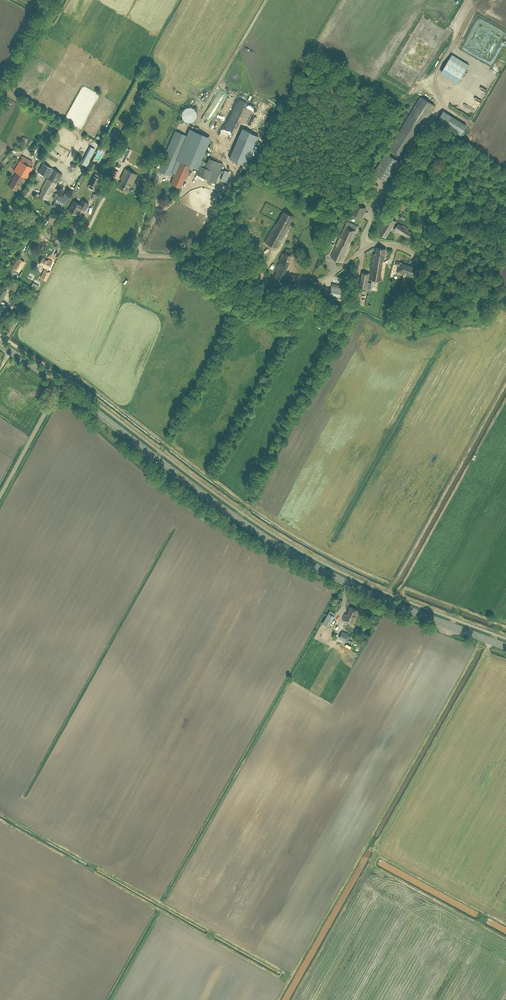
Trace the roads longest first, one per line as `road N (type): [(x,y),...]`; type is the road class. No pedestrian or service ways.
road 1 (unclassified): [(505,299),(384,243),(315,282),(269,284),(202,258),(67,247),(0,204)]
road 2 (secondary): [(505,647),(377,597),(270,540),(61,385)]
road 3 (unclassified): [(0,495),(61,385)]

